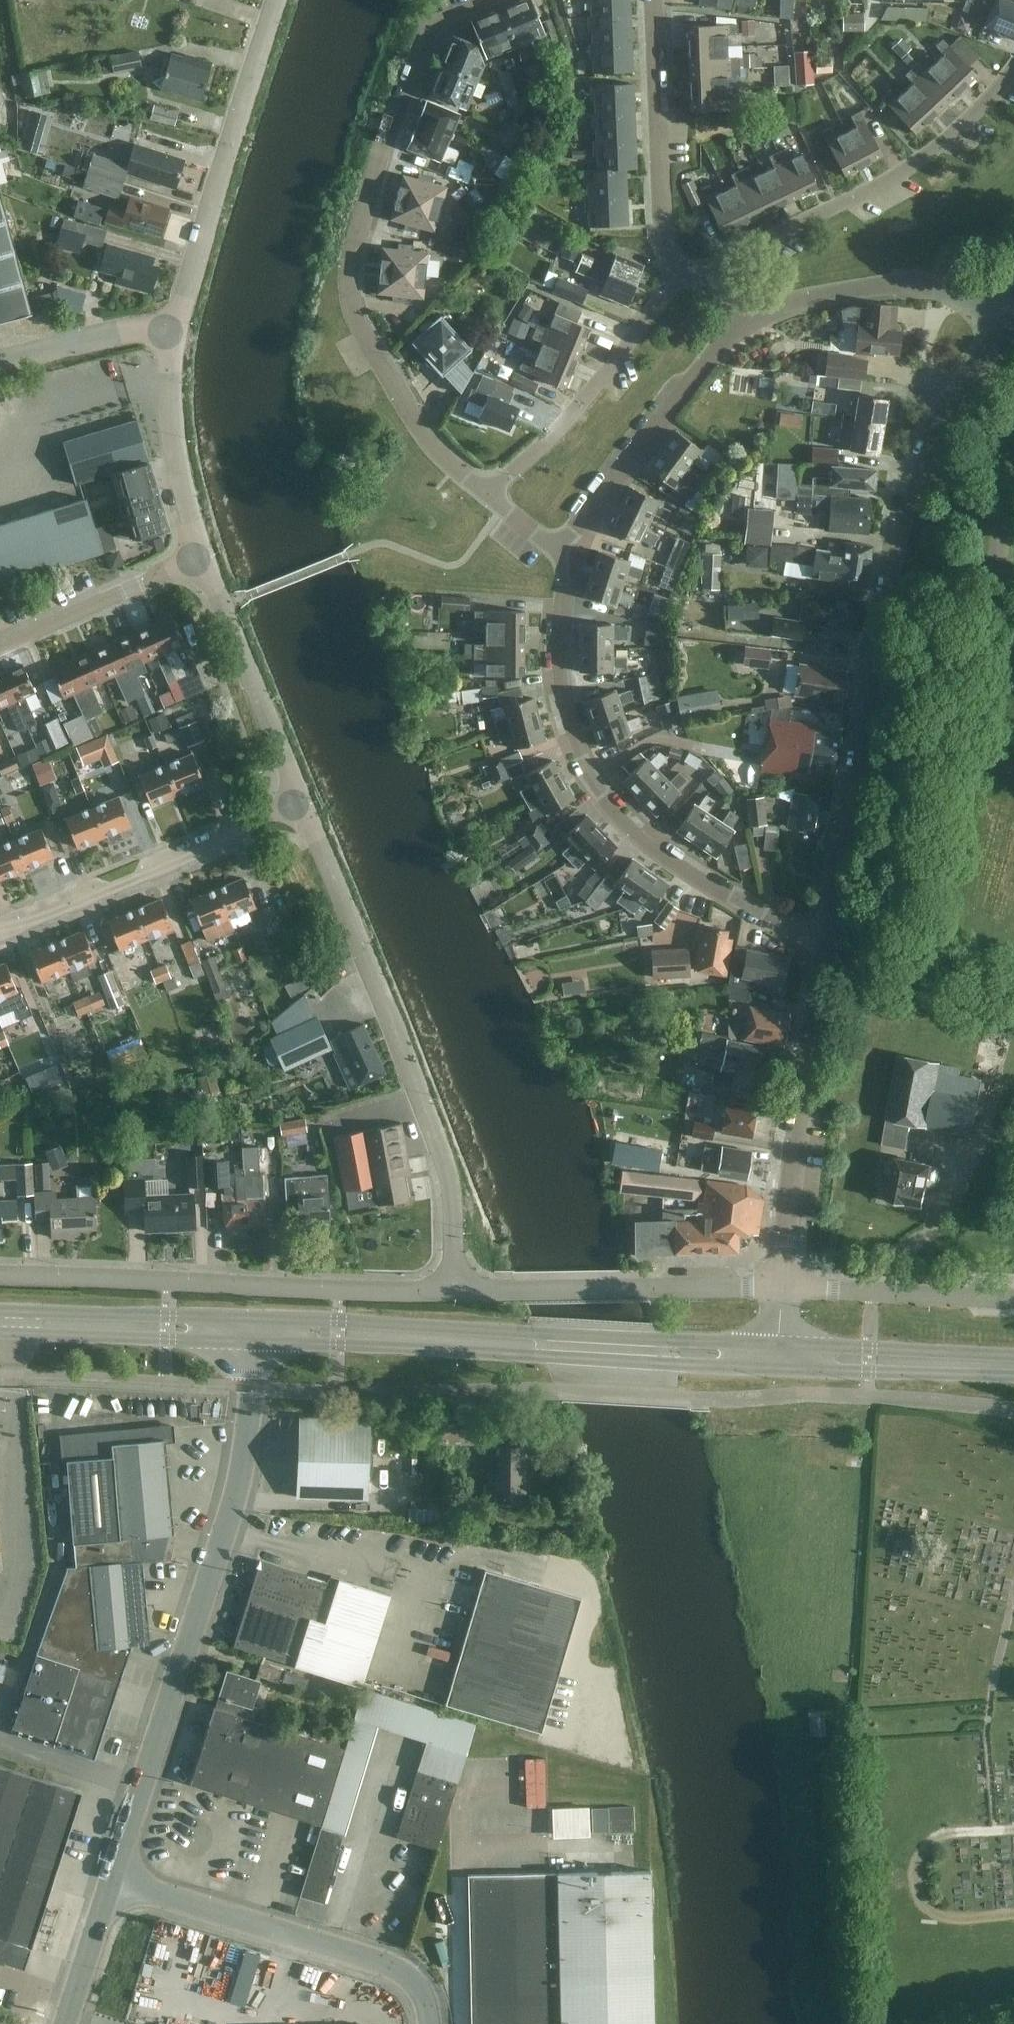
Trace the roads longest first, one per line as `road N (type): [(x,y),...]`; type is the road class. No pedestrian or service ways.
road 1 (residential): [(819,947),(891,522),(922,441),(1013,319)]
road 2 (residential): [(488,499),(438,460),(411,424),(347,314),(343,270),(419,44),(435,20),(484,0)]
road 3 (unclassified): [(110,1878),(238,1485),(246,1341)]
road 4 (secondary): [(775,1346),(245,1318)]
road 5 (secondary): [(246,1341),(773,1369)]
road 6 (residential): [(819,947),(710,891),(628,832),(582,776),(550,666),(554,550)]
road 7 (residential): [(448,1288),(438,1163),(305,814)]
road 8 (unclassified): [(0,1275),(448,1288)]
road 9 (residential): [(687,276),(835,211),(918,164),(1001,87),(1013,65)]
road 10 (unclassified): [(426,2023),(411,1985),(391,1969),(110,1878)]
road 11 (residential): [(172,334),(277,0)]
road 12 (residential): [(782,1290),(819,947)]
road 13 (unclassified): [(448,1288),(782,1290)]
road 14 (residential): [(0,936),(305,814)]
road 15 (residential): [(554,550),(752,314)]
road 16 (residential): [(488,499),(576,410),(662,295),(687,276)]
road 17 (residential): [(687,276),(665,257),(656,231),(644,0)]
road 18 (residential): [(305,814),(200,557)]
road 19 (residential): [(752,314),(839,296),(933,291),(1013,318)]
road 20 (secondary): [(0,1332),(246,1341)]
road 21 (secondary): [(245,1318),(0,1311)]
road 22 (secondary): [(773,1369),(1013,1377)]
road 23 (secondary): [(1013,1355),(775,1346)]
road 24 (unclassified): [(782,1290),(1013,1302)]
road 25 (residential): [(200,557),(174,440),(172,334)]
road 26 (residential): [(200,557),(0,644)]
road 27 (unclassified): [(172,334),(141,330),(0,363)]
road 28 (unclassified): [(61,2023),(110,1878)]

